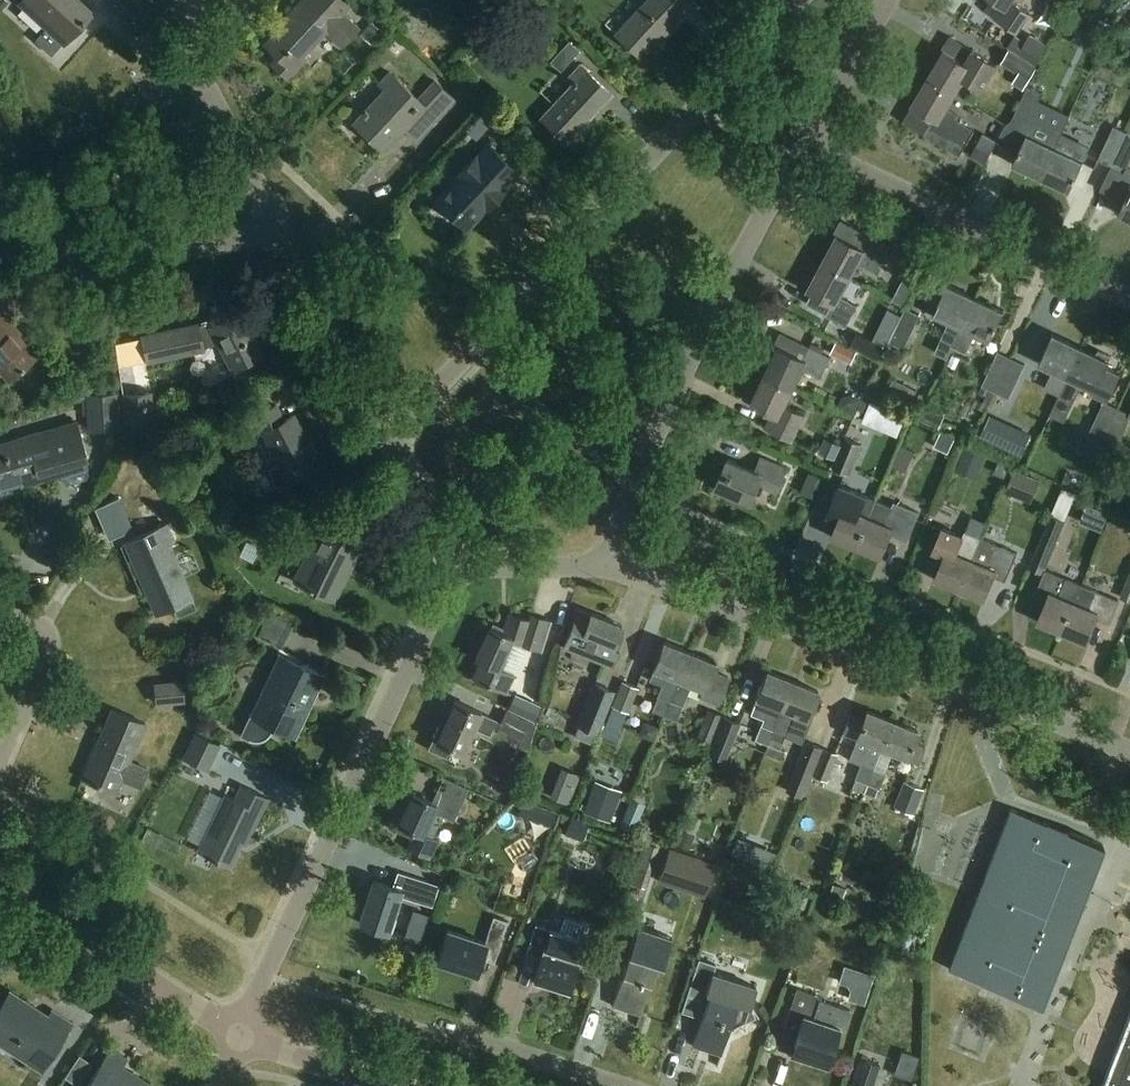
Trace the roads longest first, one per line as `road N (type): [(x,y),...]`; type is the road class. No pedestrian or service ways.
road 1 (residential): [(387,433),(416,412),(799,0)]
road 2 (residential): [(1129,753),(608,567)]
road 3 (residential): [(243,1038),(453,570)]
road 4 (residential): [(608,567),(688,363),(806,145)]
road 5 (residential): [(218,114),(70,191),(62,216),(80,258),(92,268),(278,229)]
road 6 (residential): [(1129,298),(806,145)]
road 7 (unclassified): [(243,1038),(0,883)]
road 8 (residential): [(387,433),(278,229)]
road 9 (residential): [(610,1085),(402,1021)]
road 10 (residential): [(21,617),(43,633),(48,654),(0,765)]
road 11 (residential): [(806,145),(888,0)]
road 12 (unclassified): [(393,1085),(243,1038)]
road 13 (residential): [(608,567),(453,570)]
road 14 (residential): [(453,570),(387,433)]
road 15 (residential): [(278,229),(218,114)]
road 16 (residential): [(218,114),(189,46),(200,0)]

